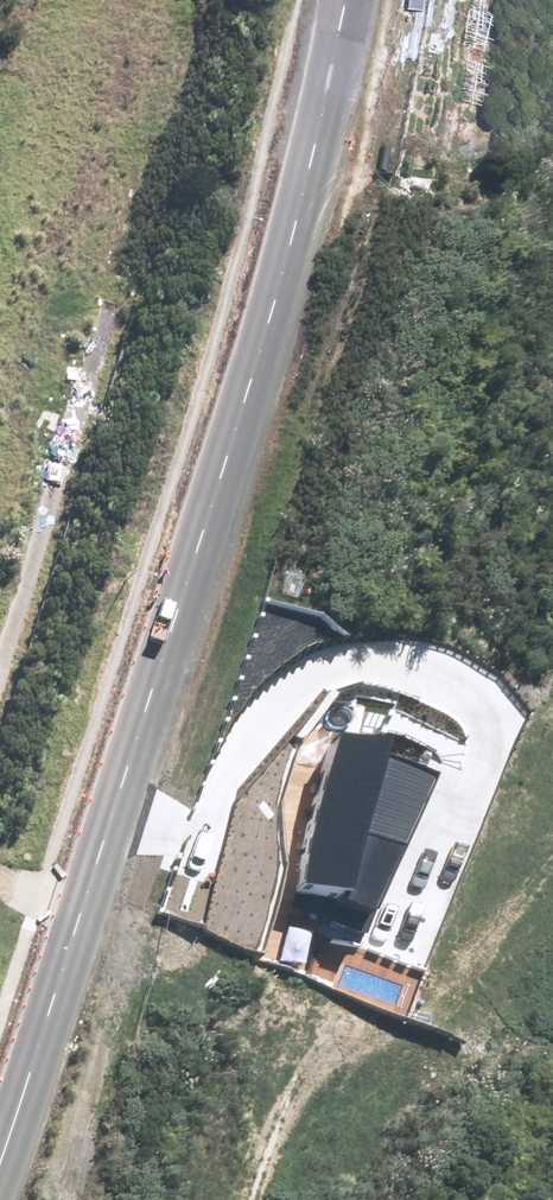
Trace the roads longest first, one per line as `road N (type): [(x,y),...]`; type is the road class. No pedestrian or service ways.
road 1 (residential): [(340,0),(281,266),(77,909)]
road 2 (residential): [(0,661),(106,311)]
road 3 (residential): [(77,909),(0,1153)]

